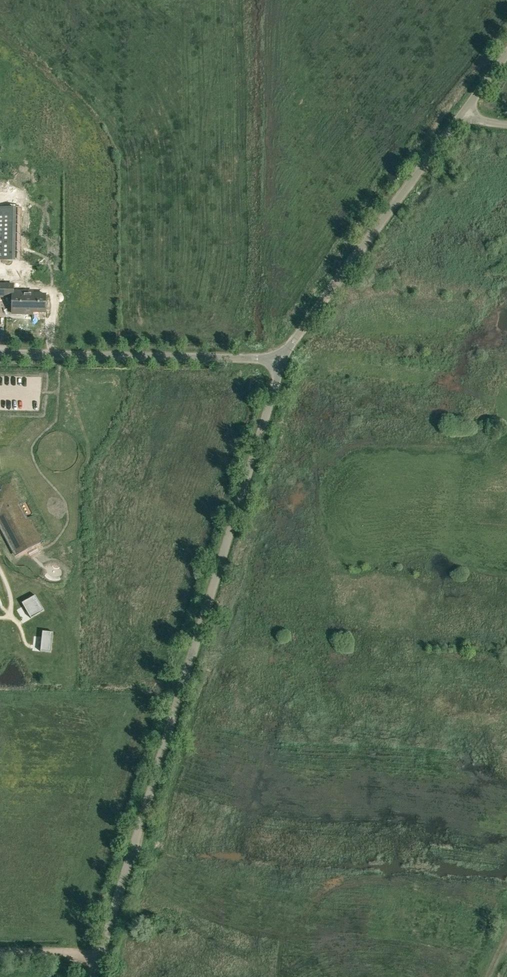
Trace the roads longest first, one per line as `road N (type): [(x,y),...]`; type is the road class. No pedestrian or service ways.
road 1 (unclassified): [(95,976),(283,360)]
road 2 (unclassified): [(283,360),(464,113)]
road 3 (unclassified): [(283,360),(0,354)]

